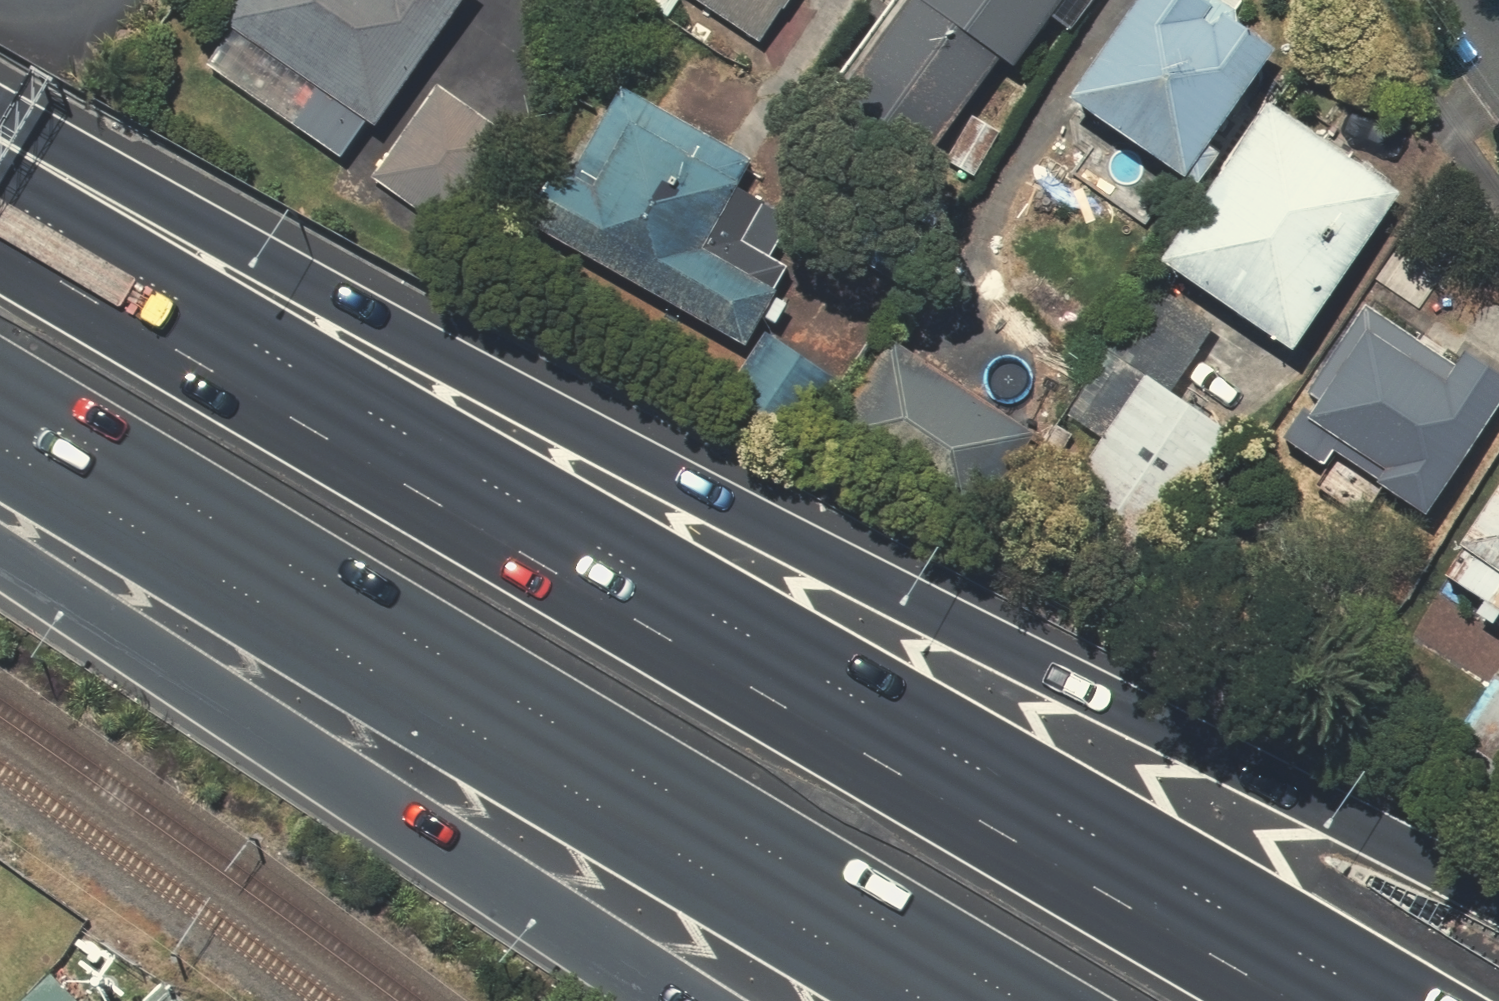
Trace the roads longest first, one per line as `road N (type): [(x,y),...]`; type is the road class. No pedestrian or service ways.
road 1 (motorway): [(0,116),(1498,901)]
road 2 (motorway): [(0,240),(1303,1000)]
road 3 (motorway): [(1032,1000),(0,387)]
road 4 (motorway): [(683,1000),(0,562)]

